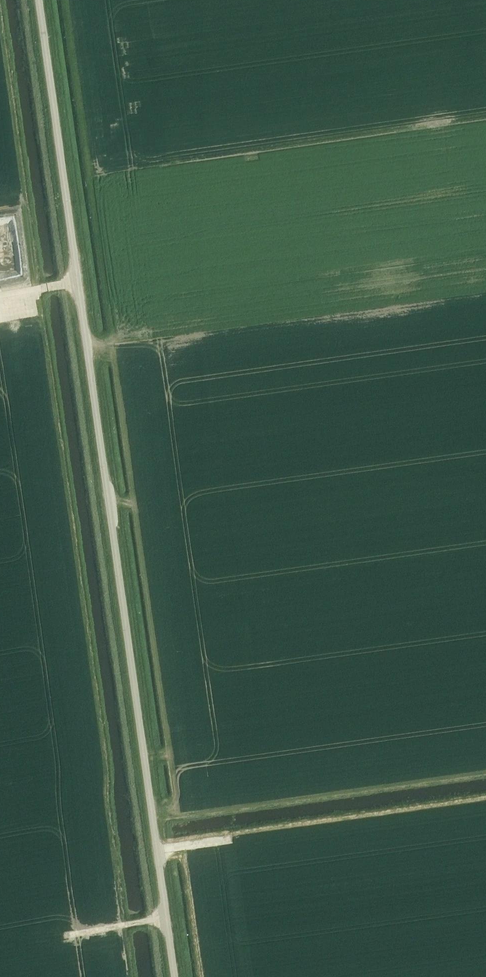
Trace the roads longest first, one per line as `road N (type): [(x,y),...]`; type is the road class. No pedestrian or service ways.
road 1 (unclassified): [(173,976),(37,0)]

